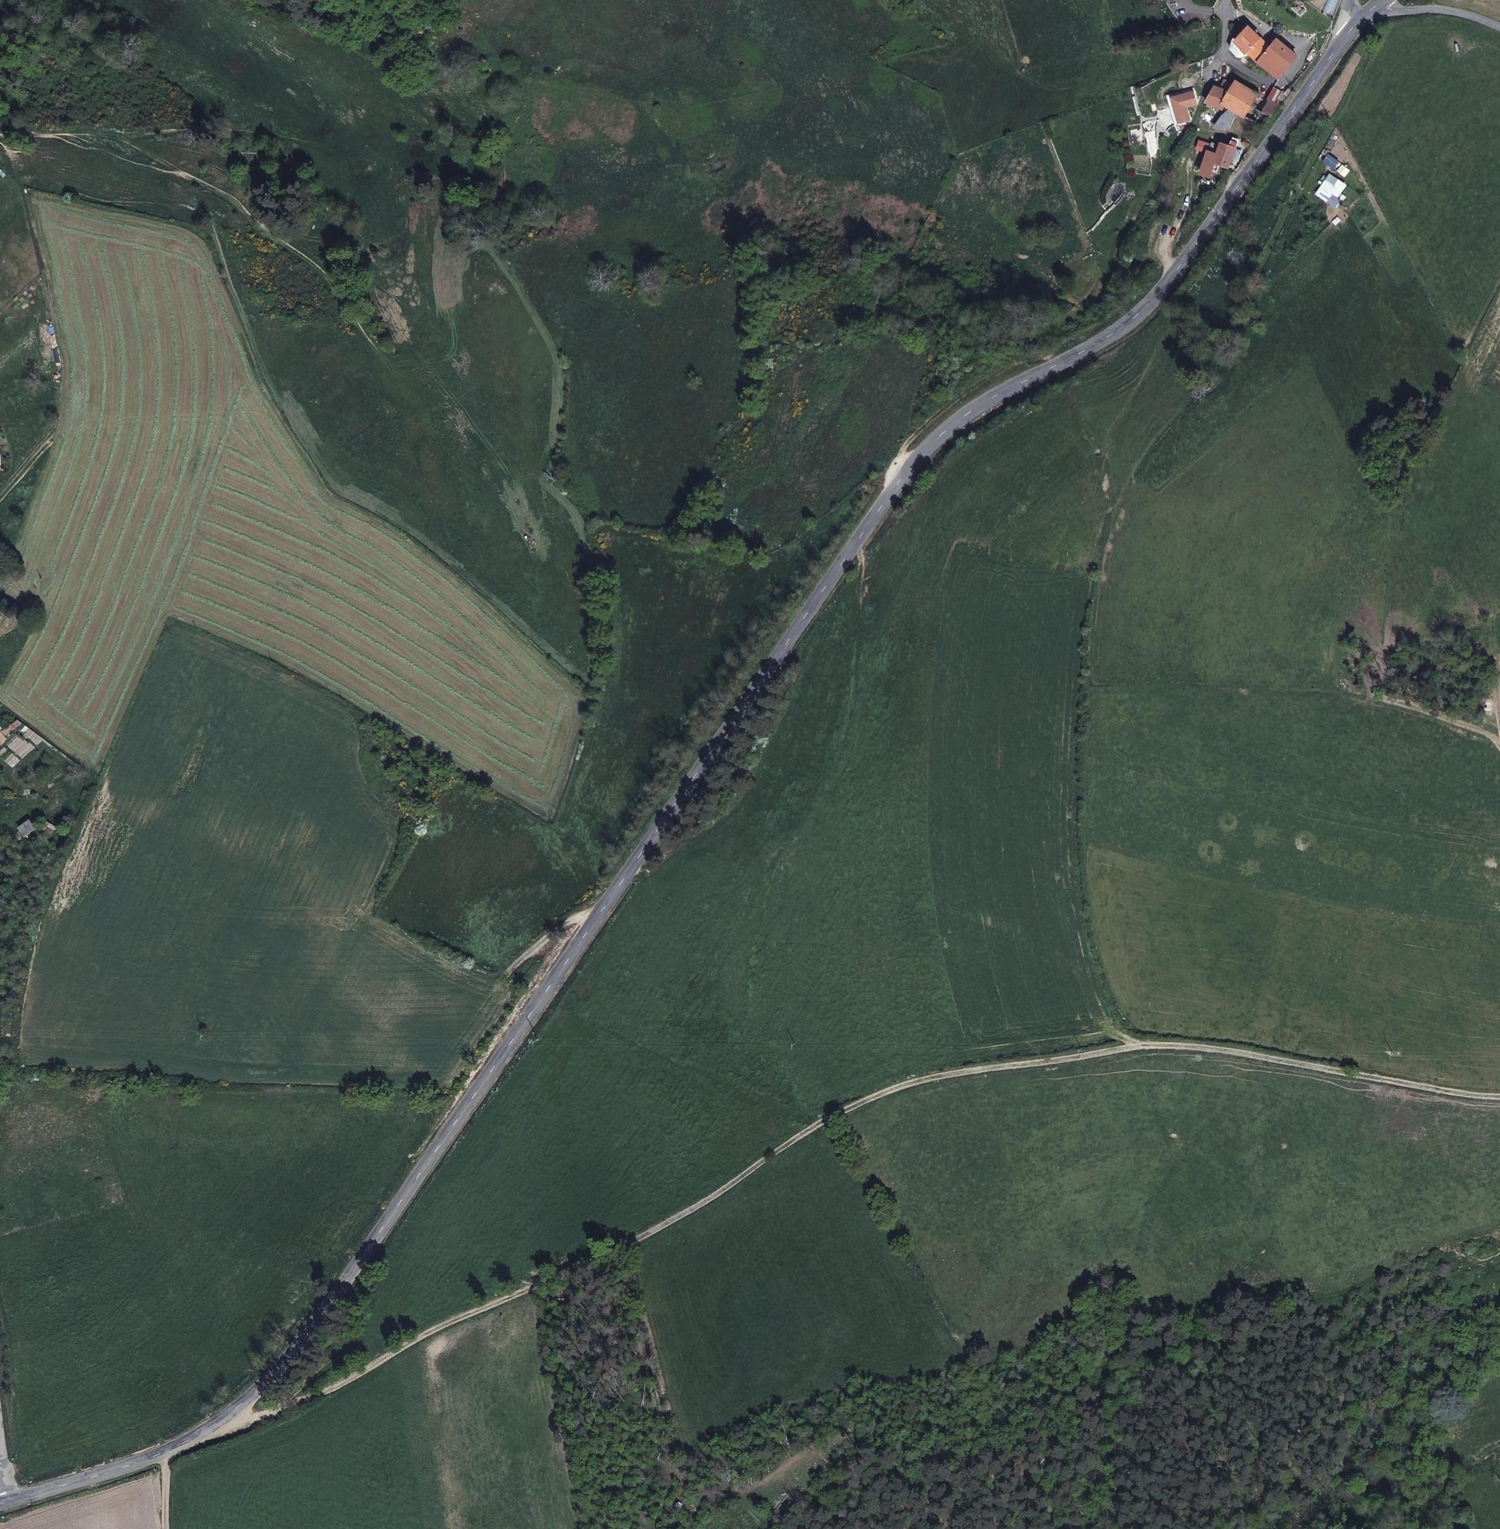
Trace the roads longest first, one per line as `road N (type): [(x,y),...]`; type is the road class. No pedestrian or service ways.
road 1 (tertiary): [(13,1503),(173,1454),(264,1387),(318,1323),(899,484),(978,403),(1133,328),(1204,251),(1346,38)]
road 2 (track): [(1499,1087),(1461,1097),(1136,1056),(865,1083),(550,1278),(264,1387)]
road 3 (unclassified): [(1381,3),(1447,9),(1499,28)]

